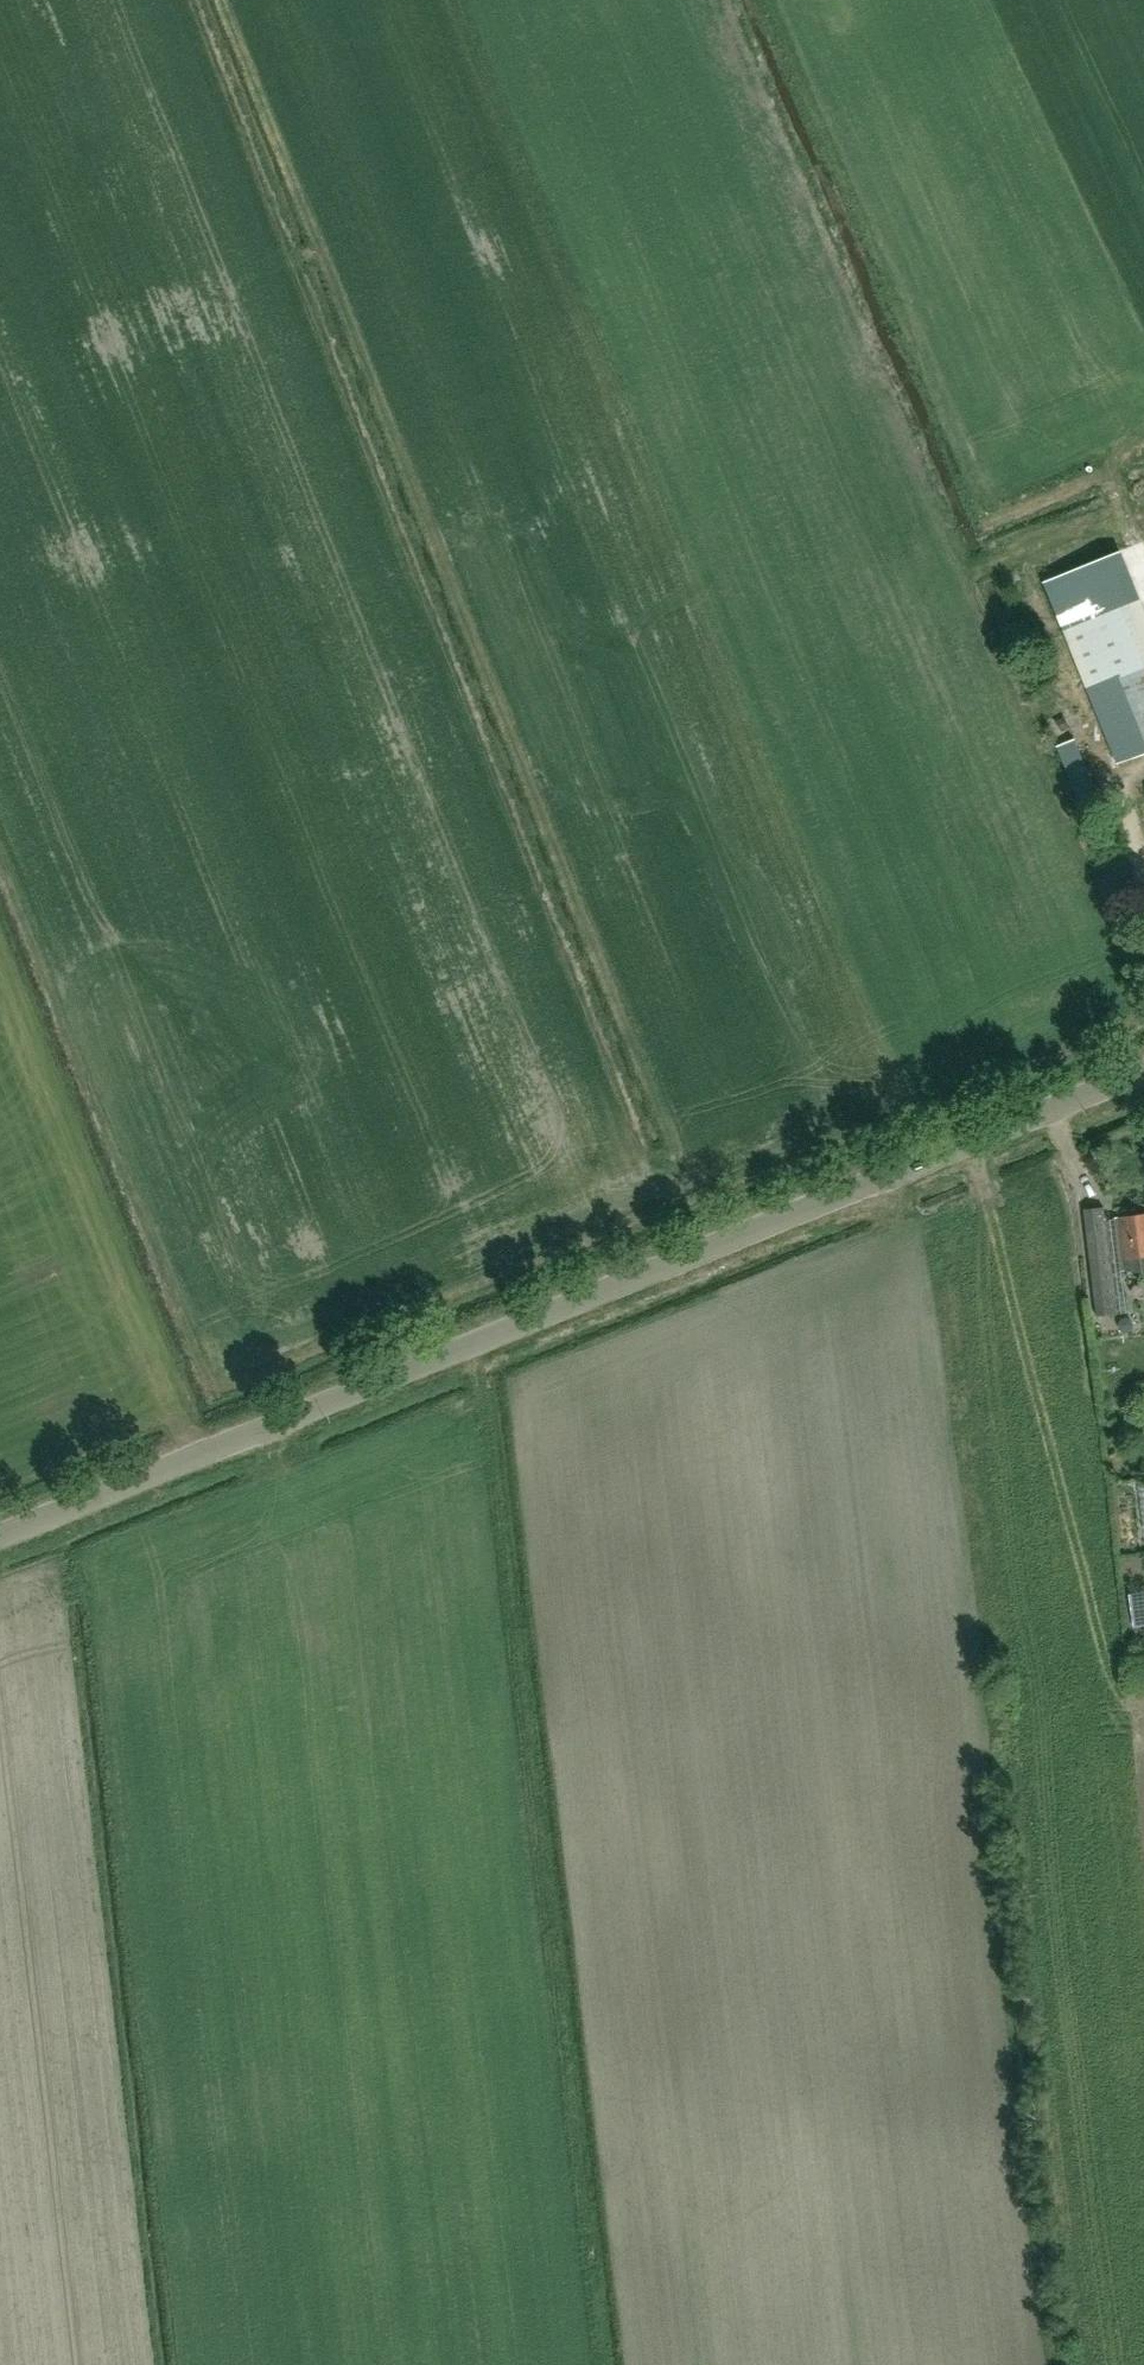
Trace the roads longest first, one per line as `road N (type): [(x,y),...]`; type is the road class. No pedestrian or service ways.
road 1 (unclassified): [(0,1537),(1143,1069)]

